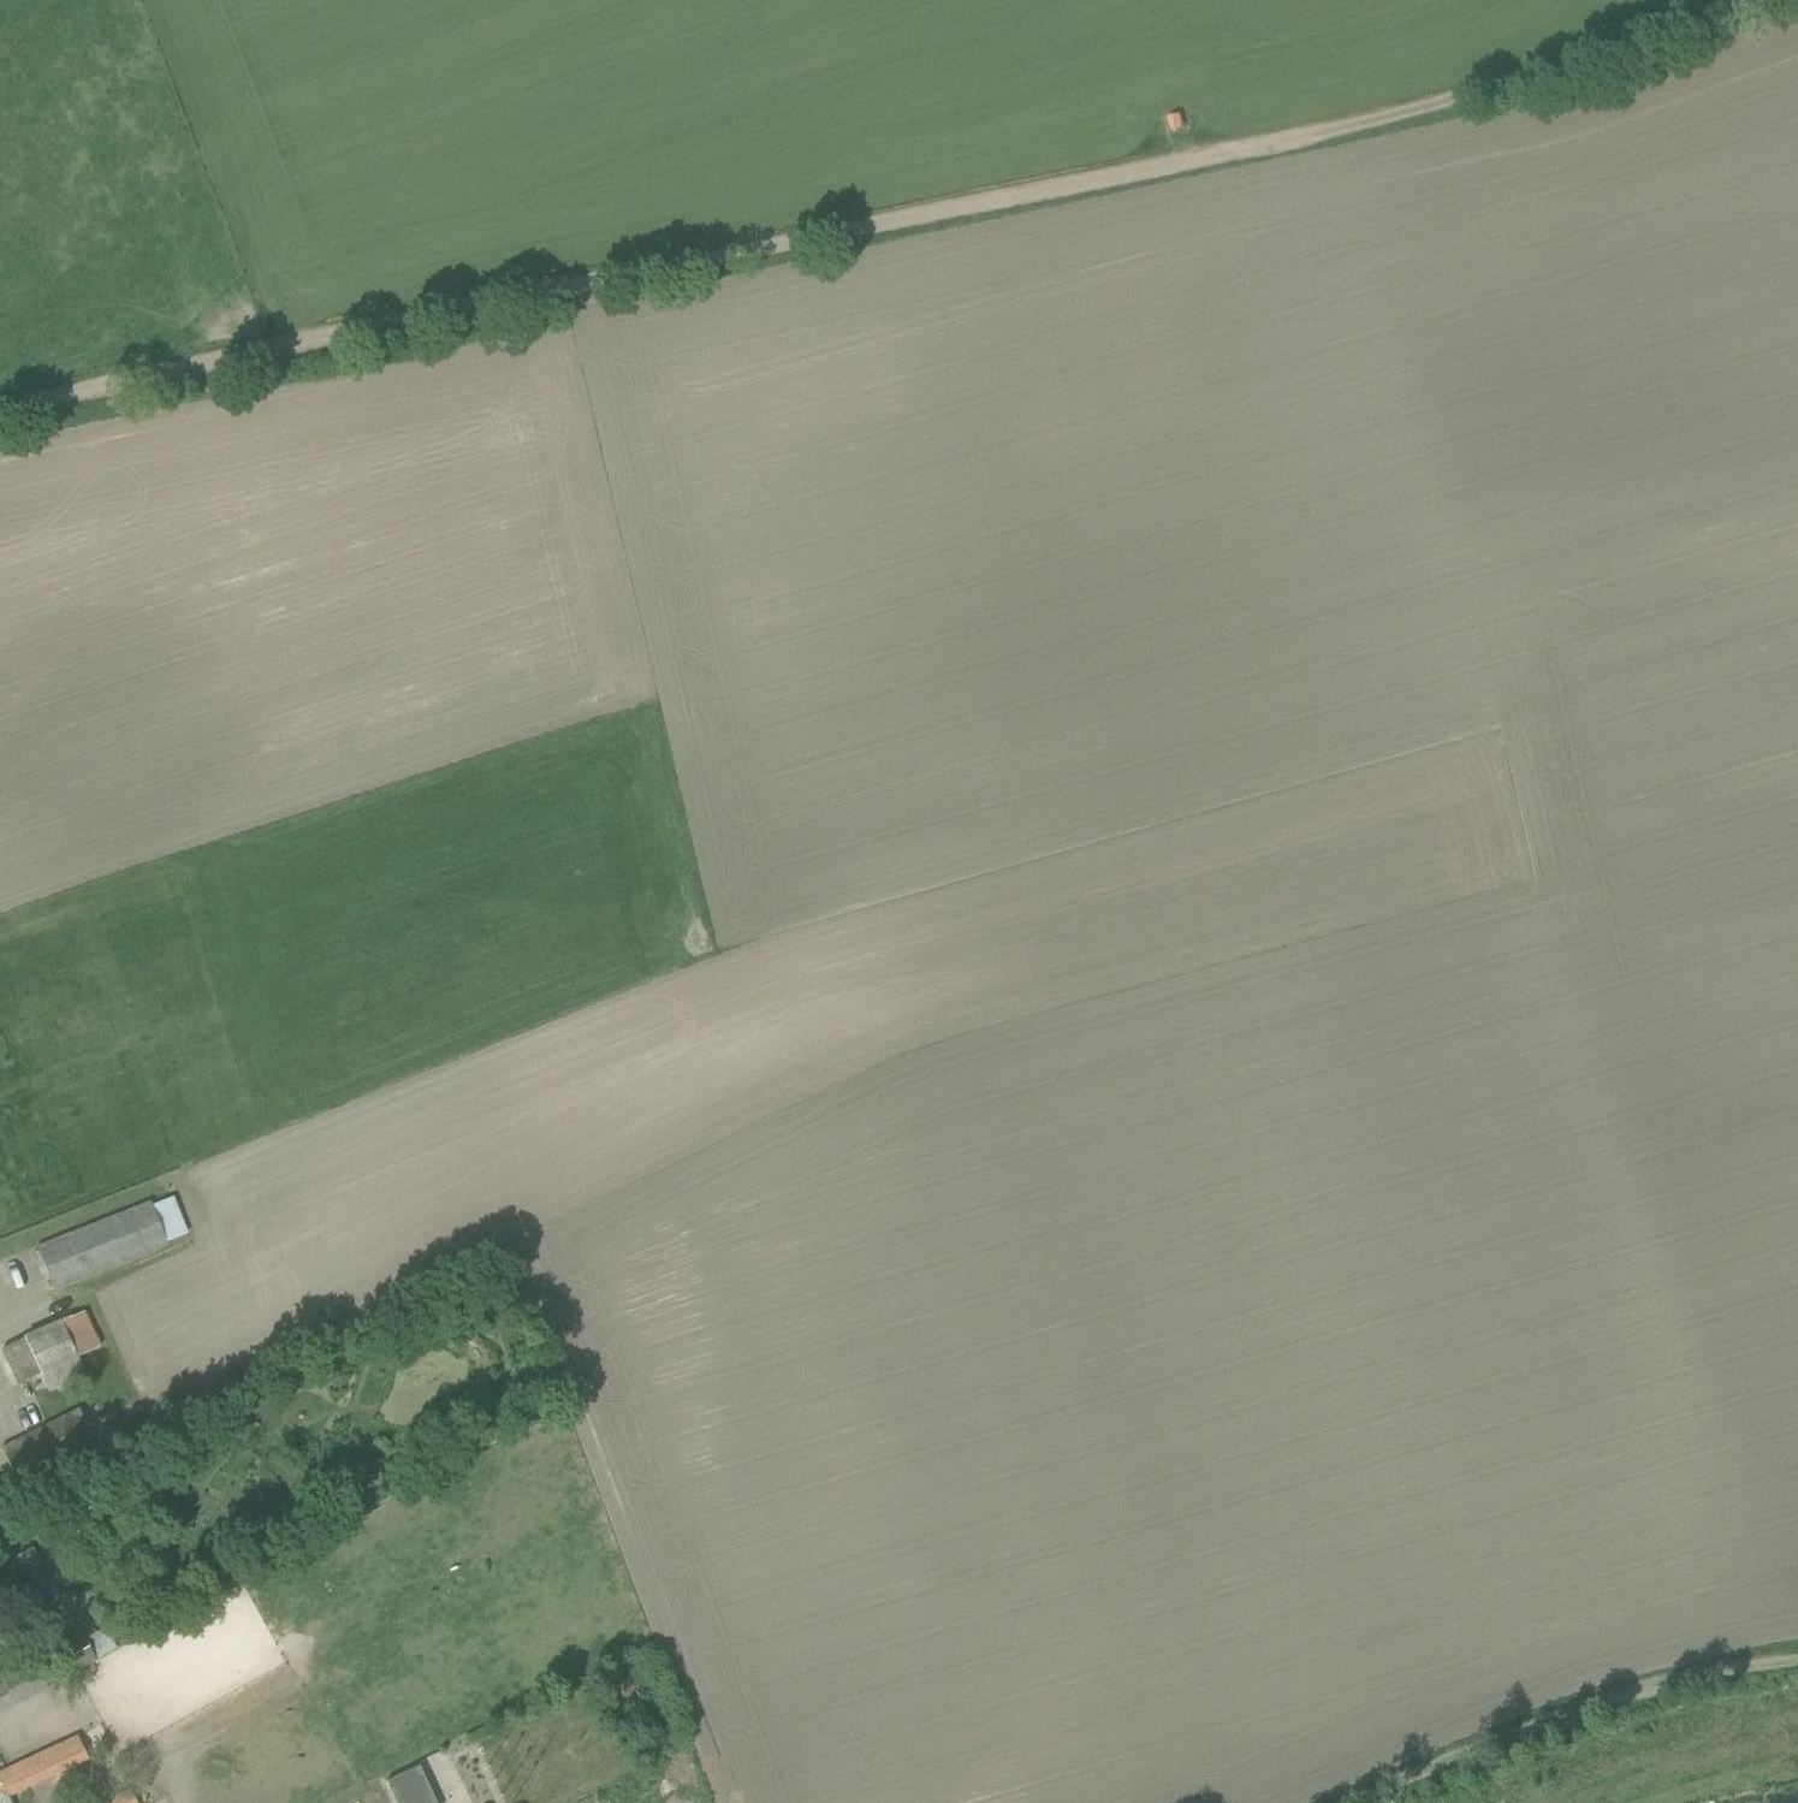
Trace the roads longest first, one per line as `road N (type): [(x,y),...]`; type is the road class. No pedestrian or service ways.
road 1 (track): [(1755,0),(1451,101),(1338,130),(0,411)]
road 2 (track): [(1797,1662),(1659,1686),(1558,1717),(1354,1802)]

